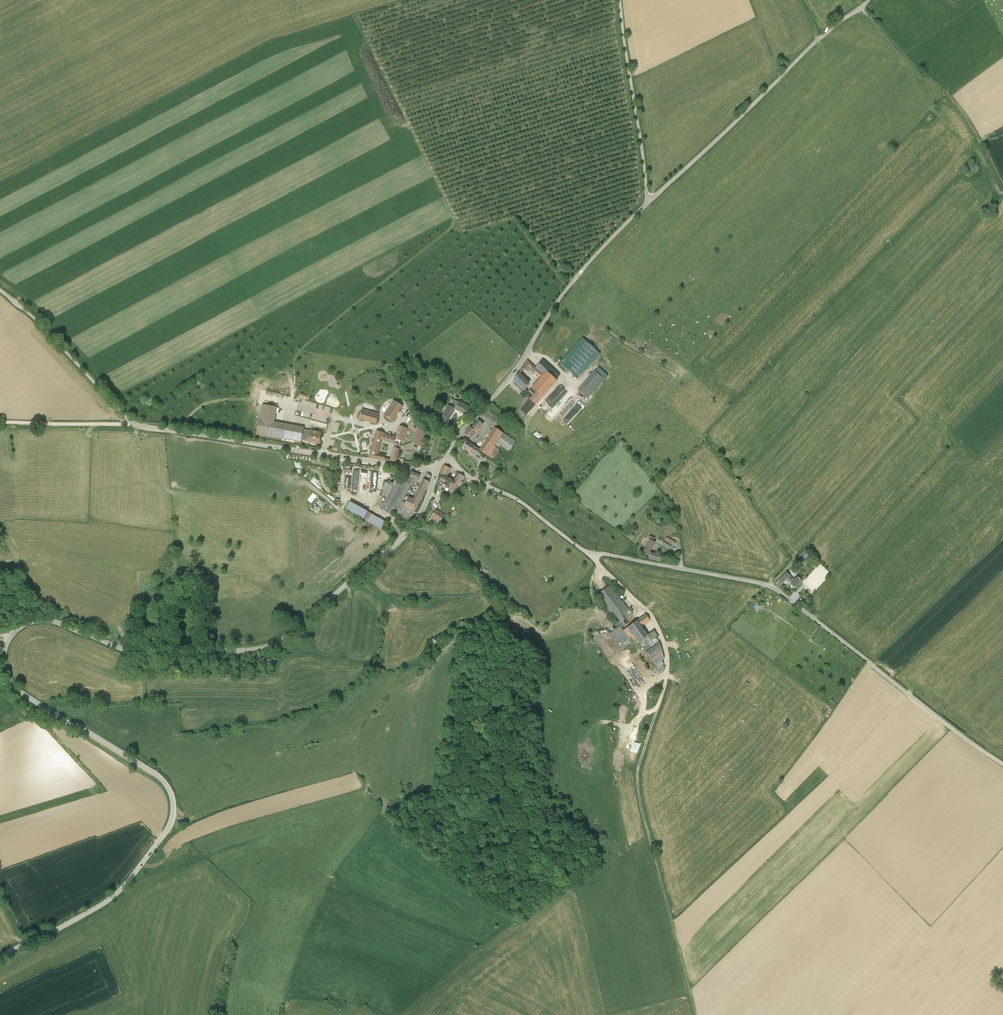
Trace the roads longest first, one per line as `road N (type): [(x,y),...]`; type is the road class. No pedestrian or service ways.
road 1 (unclassified): [(436,467),(426,502),(404,536),(274,643),(148,652),(53,620),(16,631),(5,652),(12,680),(160,779),(171,813),(114,892),(0,958)]
road 2 (unclassified): [(1002,764),(774,589),(592,553)]
road 3 (unclassified): [(447,457),(583,267),(648,203)]
road 4 (unclassified): [(131,424),(436,467)]
road 5 (unclassified): [(648,203),(869,0)]
road 6 (track): [(860,7),(959,107),(1002,191)]
road 7 (unclassified): [(648,203),(620,0)]
road 8 (unclassified): [(131,424),(0,290)]
road 9 (unclassified): [(592,553),(447,457)]
road 10 (unclassified): [(592,553),(656,627),(665,682)]
road 11 (unclassified): [(0,422),(131,424)]

